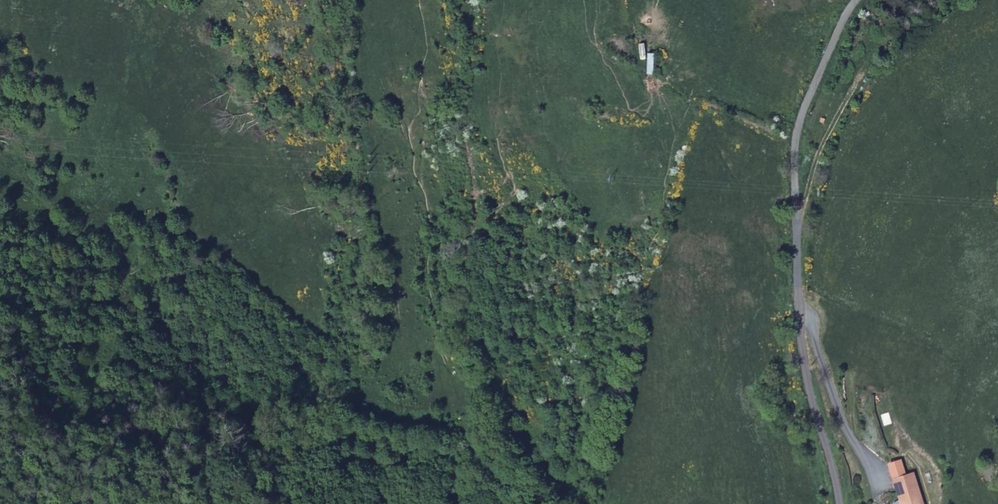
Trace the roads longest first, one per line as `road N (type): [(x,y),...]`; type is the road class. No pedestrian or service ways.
road 1 (unclassified): [(840,503),(803,348),(794,161),(809,97),(857,0)]

